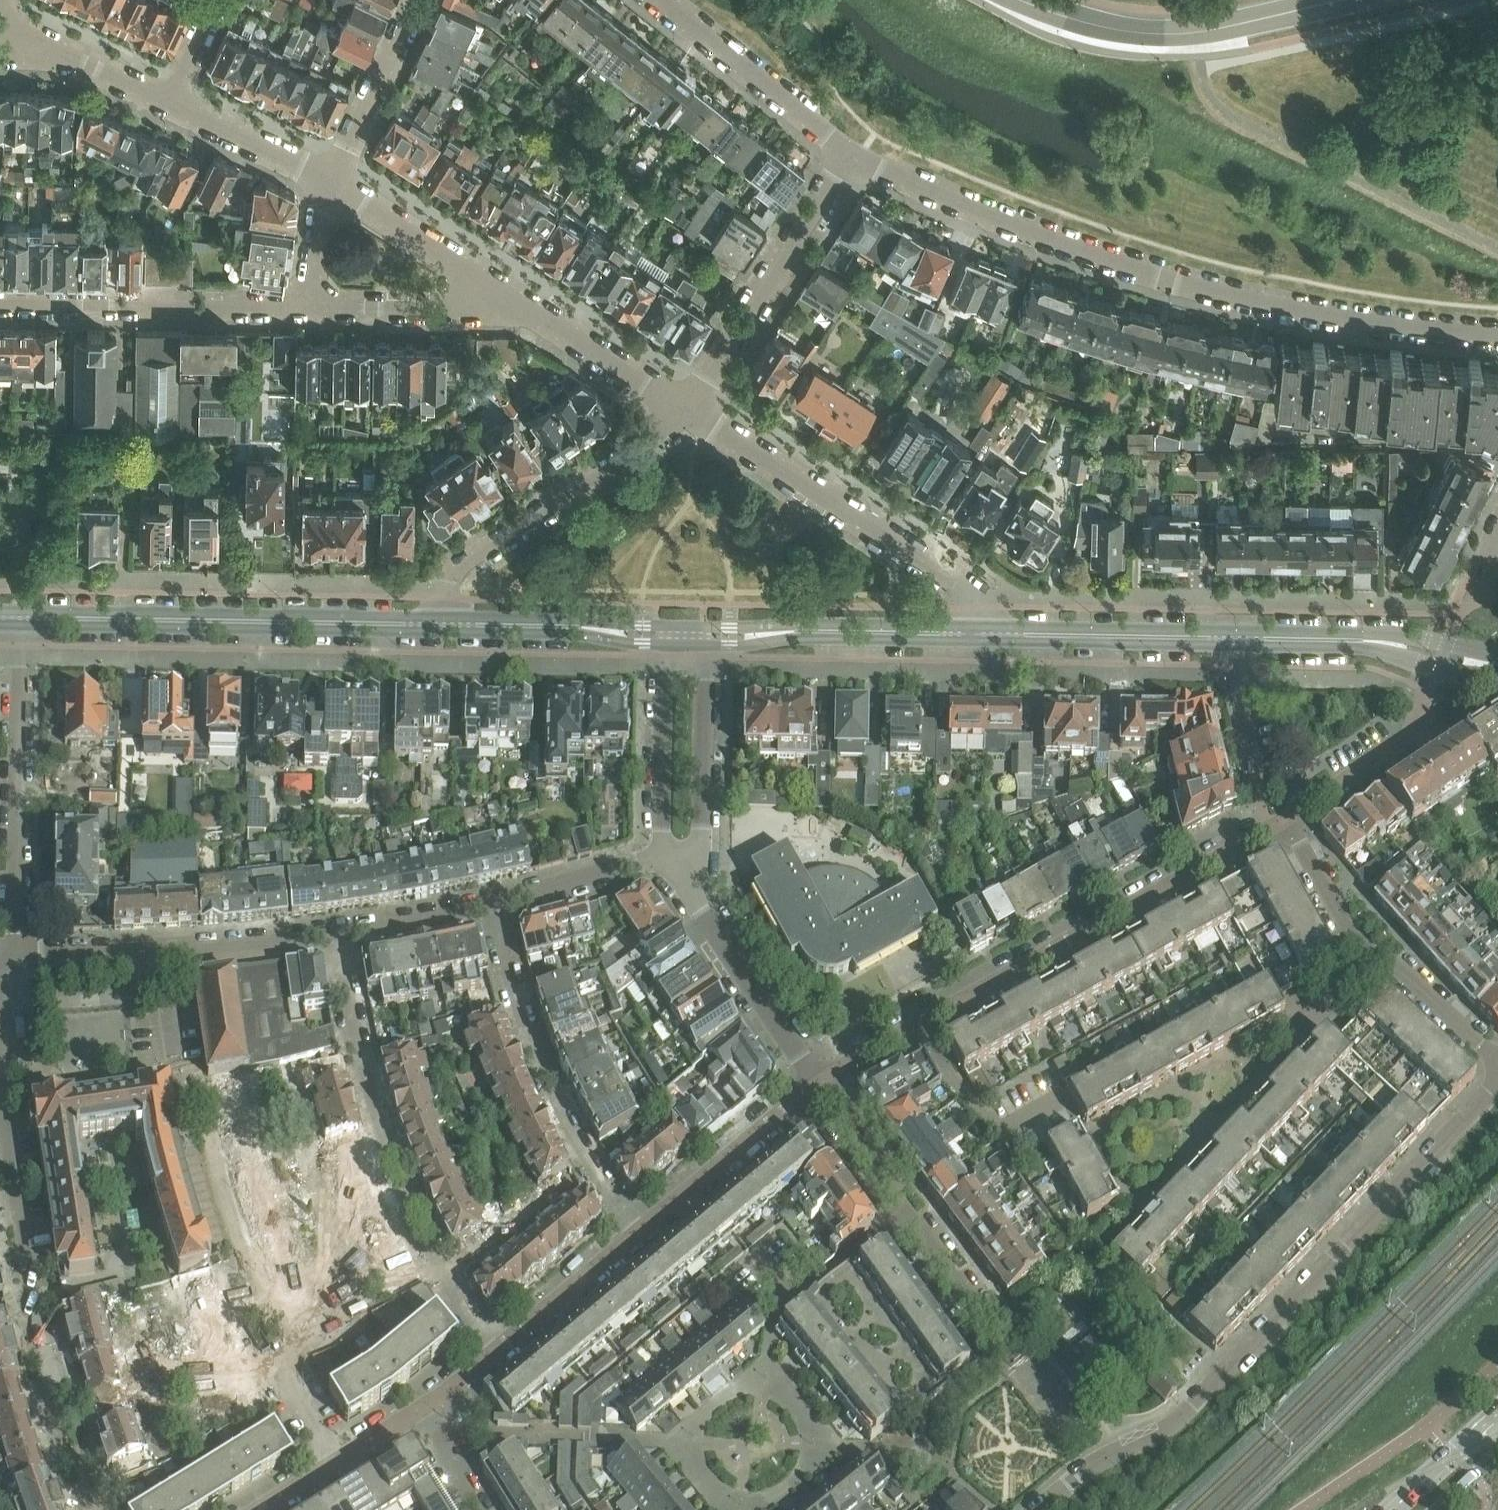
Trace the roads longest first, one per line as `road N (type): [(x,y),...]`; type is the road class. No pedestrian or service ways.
road 1 (residential): [(1497,337),(1315,312),(1166,278),(967,205),(854,153)]
road 2 (residential): [(1497,1080),(1176,1420),(1039,1509)]
road 3 (residential): [(819,1087),(1287,820)]
road 4 (residential): [(492,1359),(443,1278),(387,1146),(358,1049),(343,936)]
road 5 (unclassified): [(18,619),(429,627)]
road 6 (residential): [(982,634),(973,593),(693,410)]
road 7 (residential): [(638,1239),(553,1095),(515,999),(491,901)]
road 8 (residential): [(18,964),(18,619)]
road 9 (residential): [(1019,1353),(819,1087)]
road 10 (residential): [(1497,1066),(1370,960),(1287,820)]
road 11 (residential): [(242,1256),(204,1119),(179,1099),(163,953)]
road 12 (residential): [(693,410),(471,562),(435,598)]
road 13 (secondary): [(1029,0),(1111,29),(1156,33),(1338,0)]
road 14 (residential): [(0,303),(310,307)]
road 15 (residential): [(693,410),(854,153)]
road 16 (residential): [(35,1289),(4,1095),(0,992)]
road 17 (unclassified): [(705,637),(982,634)]
road 18 (unclassified): [(982,634),(1229,639)]
road 19 (residential): [(854,153),(662,0)]
road 20 (residential): [(638,1239),(819,1087)]
road 21 (unclassified): [(429,627),(659,636)]
road 22 (residential): [(523,309),(333,182)]
road 23 (residential): [(819,1087),(700,900)]
road 24 (residential): [(659,636),(662,854)]
road 25 (residential): [(701,854),(705,637)]
road 26 (residential): [(337,1465),(282,1364),(373,1322)]
road 27 (residential): [(310,307),(523,309)]
road 28 (residential): [(418,0),(333,182)]
road 29 (residential): [(693,410),(523,309)]
road 30 (residential): [(492,1359),(638,1239)]
road 31 (residential): [(169,102),(0,25)]
road 32 (residential): [(333,182),(169,102)]
road 33 (residential): [(163,953),(343,936)]
road 34 (residential): [(491,901),(662,854)]
road 35 (residential): [(343,936),(491,901)]
road 36 (residential): [(1229,639),(1261,785)]
road 37 (residential): [(18,964),(163,953)]
road 38 (unclassified): [(1363,641),(1477,681),(1497,669)]
road 39 (secondary): [(1497,1409),(1394,1509)]
road 40 (residential): [(1287,820),(1407,744)]
road 41 (unclassified): [(1497,651),(1414,638),(1363,641)]
road 42 (unclassified): [(1229,639),(1363,641)]
road 43 (residential): [(333,182),(310,307)]

